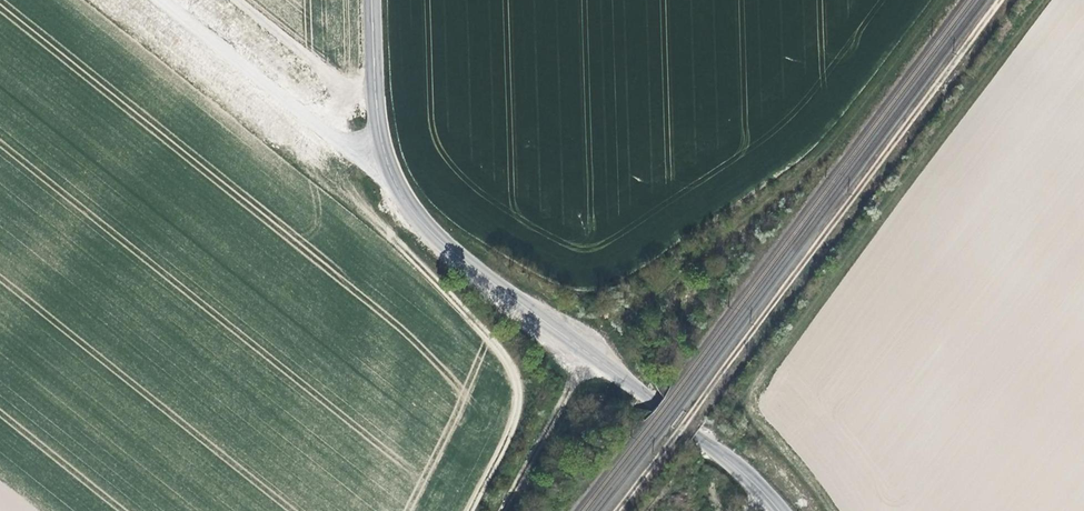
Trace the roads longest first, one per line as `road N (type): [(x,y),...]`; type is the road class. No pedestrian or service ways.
road 1 (tertiary): [(372,0),(383,146),(414,211),(781,510)]
road 2 (track): [(1002,0),(618,510)]
road 3 (track): [(471,510),(511,427),(515,382),(491,340),(380,221),(334,154),(330,133),(340,104),(374,80)]
road 4 (track): [(164,0),(392,174)]
road 5 (track): [(505,510),(593,356)]
road 6 (track): [(238,0),(347,94)]

